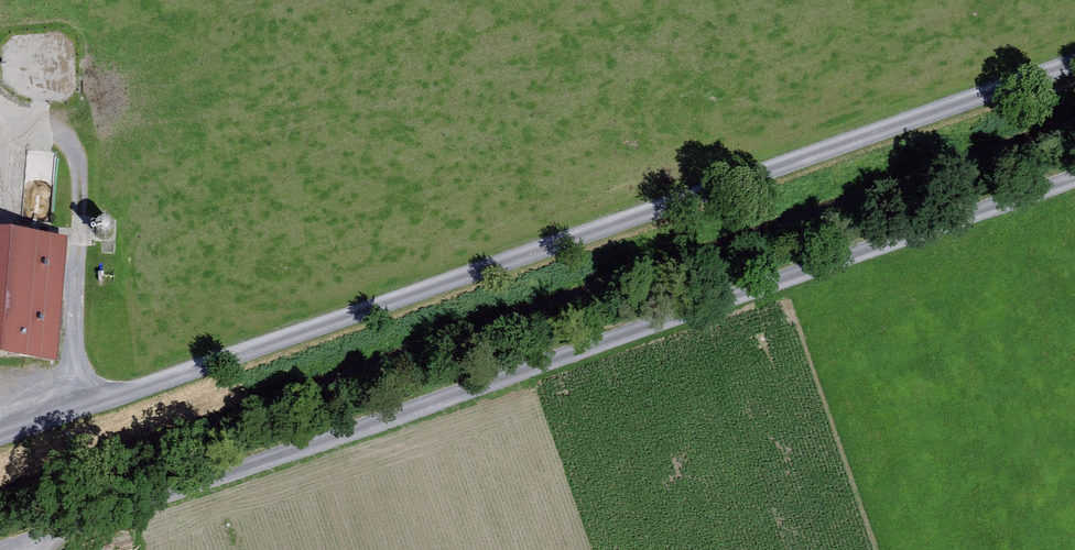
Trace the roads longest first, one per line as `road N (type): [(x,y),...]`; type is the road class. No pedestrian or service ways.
road 1 (track): [(1074,60),(0,442)]
road 2 (track): [(1074,179),(0,545)]
road 3 (track): [(74,417),(72,137),(0,108)]

